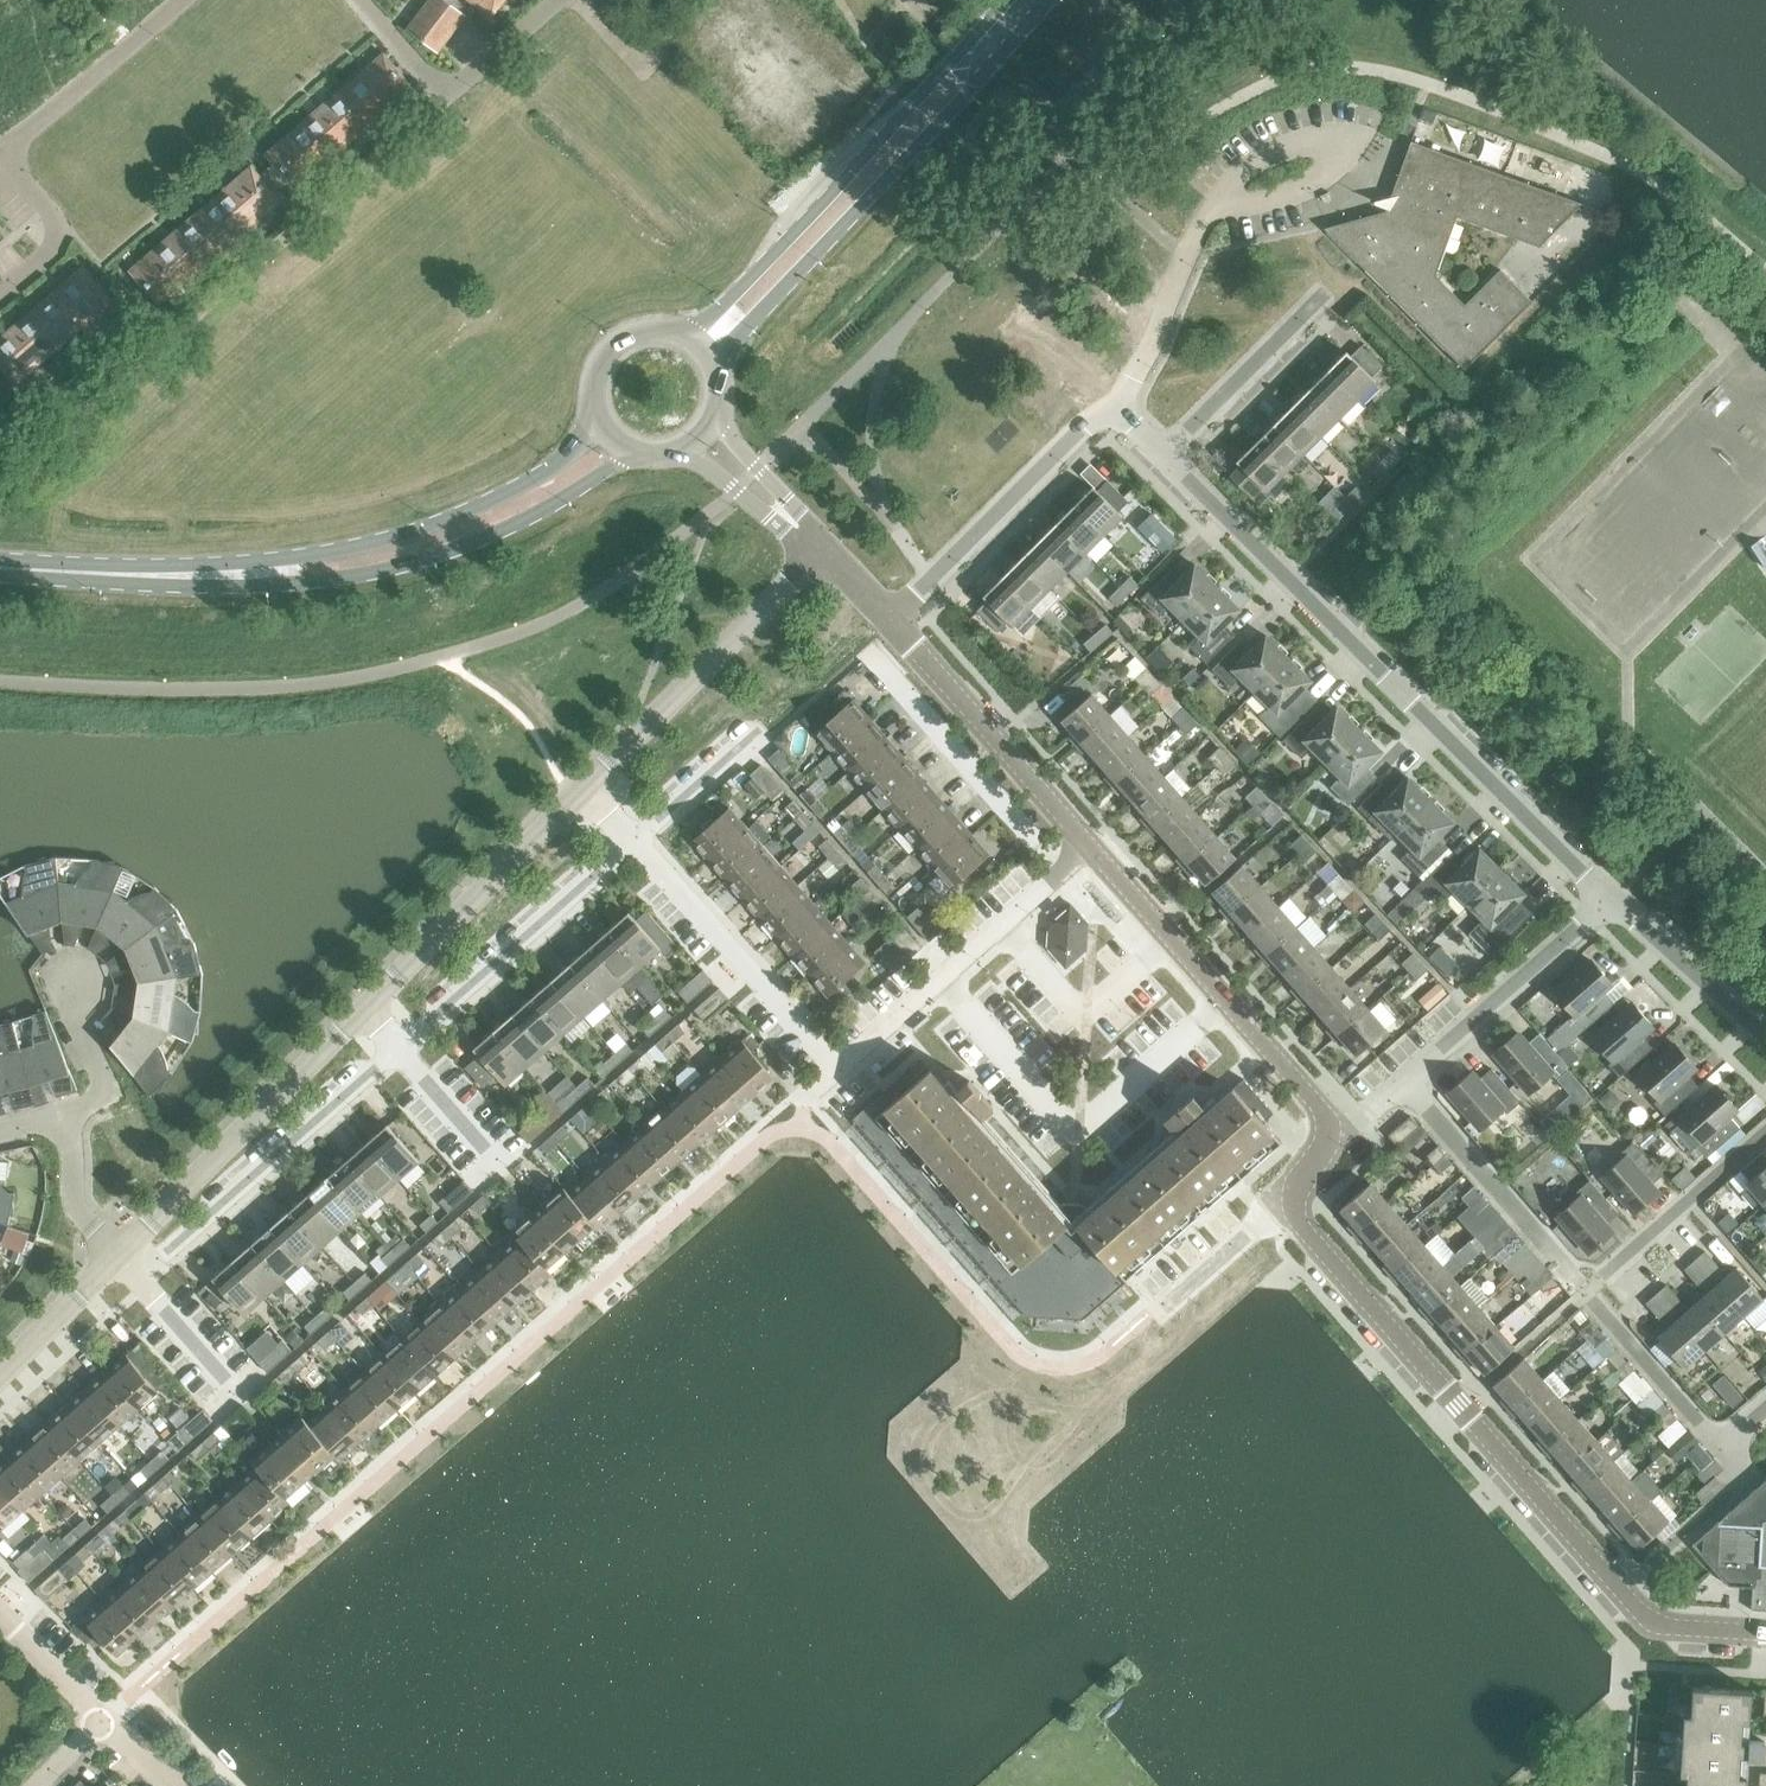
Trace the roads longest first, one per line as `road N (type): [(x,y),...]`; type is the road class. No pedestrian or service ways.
road 1 (secondary): [(0,577),(240,586),(356,574),(470,540),(558,501),(621,456)]
road 2 (residential): [(1610,901),(1164,455)]
road 3 (secondary): [(593,427),(545,472),(459,514),(350,548),(238,563),(0,554)]
road 4 (unclassified): [(1620,1587),(1276,1191),(1336,1139)]
road 5 (secondary): [(710,363),(1039,0)]
road 6 (secondary): [(1004,0),(684,339)]
road 7 (unclassified): [(1336,1139),(1086,851)]
road 8 (unclassified): [(114,1250),(362,1003)]
road 9 (residential): [(140,1276),(402,1049)]
road 10 (unclassified): [(579,790),(822,550)]
road 11 (residential): [(886,619),(1087,418),(1120,410)]
road 12 (residential): [(402,1049),(636,835)]
road 13 (unclassified): [(1086,851),(886,619)]
road 14 (residential): [(835,1067),(636,835)]
road 15 (unclassified): [(362,1003),(579,790)]
road 16 (residential): [(1058,876),(862,654)]
road 17 (residential): [(835,1067),(1058,876)]
road 18 (residential): [(1404,1081),(1610,901)]
road 19 (residential): [(1570,1273),(1404,1081)]
road 20 (residential): [(1213,201),(1268,152),(1324,137),(1350,143),(1337,165),(1278,198)]
road 21 (residential): [(0,153),(186,0)]
road 22 (residential): [(1120,410),(1213,201)]
road 23 (residential): [(1598,1275),(1765,1130)]
road 24 (residential): [(1164,455),(1315,298)]
road 25 (residential): [(1620,1587),(1745,1473),(1717,1441)]
road 26 (residential): [(1765,1042),(1610,901)]
road 27 (residential): [(1717,1441),(1594,1301)]
road 28 (residential): [(0,294),(47,255),(55,234),(51,212),(0,159)]
road 29 (residential): [(636,835),(766,727)]
road 30 (secondary): [(684,339),(643,331),(606,349),(587,386),(593,427)]
road 31 (unclassified): [(0,1366),(114,1250)]
road 32 (unclassified): [(1765,1633),(1646,1619),(1620,1587)]
road 33 (residential): [(242,1398),(140,1276)]
road 34 (residential): [(504,1164),(402,1049)]
road 35 (unclassified): [(687,454),(781,530),(811,538)]
road 36 (unclassified): [(444,98),(557,0)]
road 37 (unclassified): [(811,538),(712,426)]
road 38 (residential): [(114,1250),(88,1220),(68,1171),(63,1117)]
road 39 (residential): [(99,1714),(0,1615)]
road 40 (residential): [(96,1096),(105,1081),(72,1018),(74,980)]
road 41 (residential): [(365,0),(444,98)]

